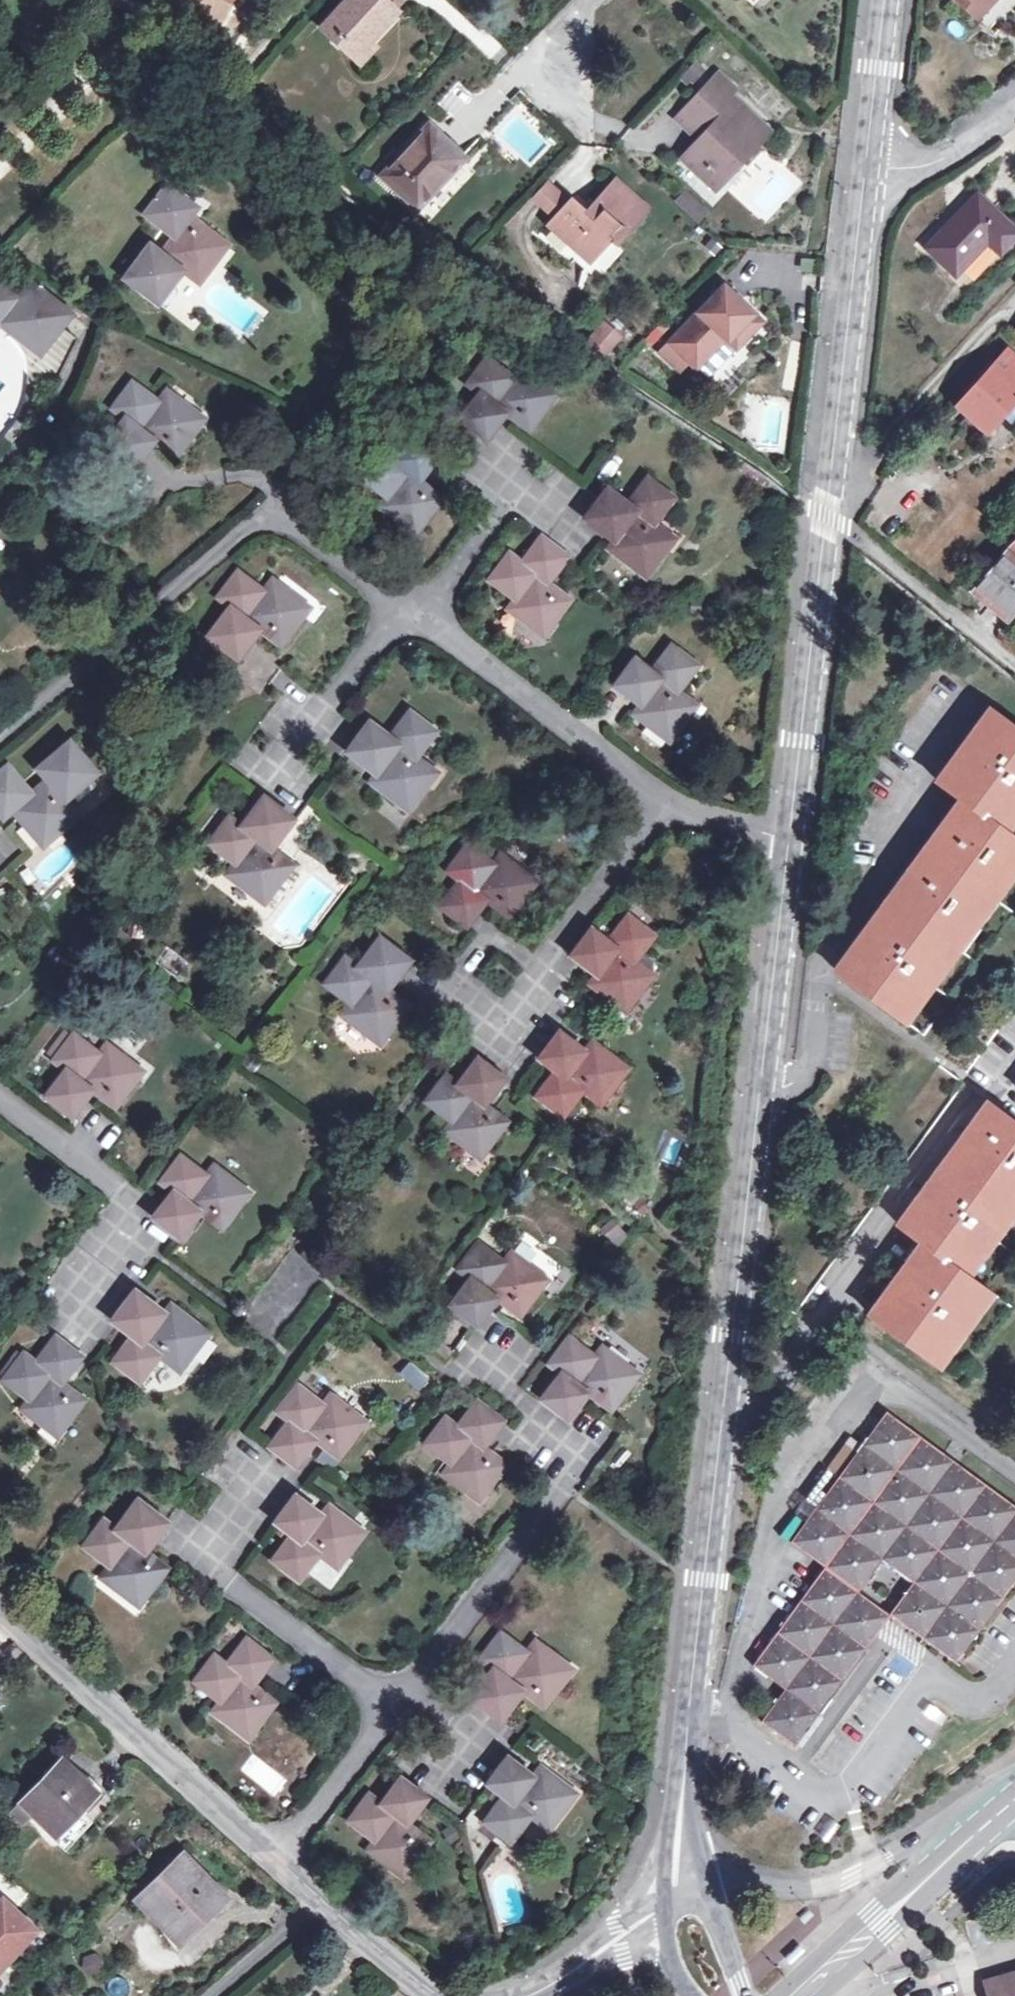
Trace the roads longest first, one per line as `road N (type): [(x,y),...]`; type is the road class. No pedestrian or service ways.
road 1 (unclassified): [(689,1717),(786,833)]
road 2 (unclassified): [(786,833),(869,164)]
road 3 (residential): [(265,1854),(351,1765),(556,1494)]
road 4 (residential): [(786,833),(650,788),(423,614)]
road 5 (tertiary): [(265,1854),(0,1611)]
road 6 (residential): [(282,511),(0,734)]
road 7 (tertiary): [(1014,1800),(845,1879),(705,1892)]
road 8 (residential): [(0,1099),(122,1190),(132,1237),(74,1312)]
road 9 (primary): [(801,1995),(1014,1800)]
road 10 (unclassified): [(689,1717),(665,1908)]
road 11 (unclassified): [(705,1892),(689,1717)]
road 12 (residential): [(423,614),(282,511)]
road 13 (residential): [(869,164),(929,166),(1014,96)]
road 14 (unclassified): [(869,164),(886,0)]
road 15 (residential): [(857,1995),(1014,1949)]
road 16 (tertiary): [(665,1908),(533,1995)]
road 17 (tertiary): [(431,1995),(319,1900)]
road 18 (residential): [(319,1900),(210,1995)]
road 19 (residential): [(328,705),(377,643),(423,614)]
road 20 (residential): [(324,387),(303,474),(282,511)]

